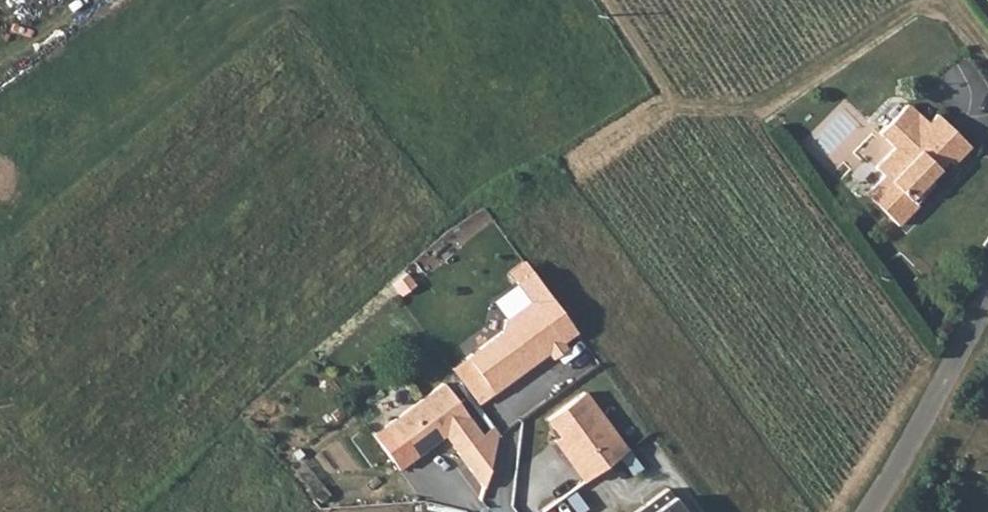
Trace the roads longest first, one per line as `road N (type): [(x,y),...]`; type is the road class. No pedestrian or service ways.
road 1 (track): [(0,399),(335,116)]
road 2 (unclassified): [(862,511),(987,289)]

